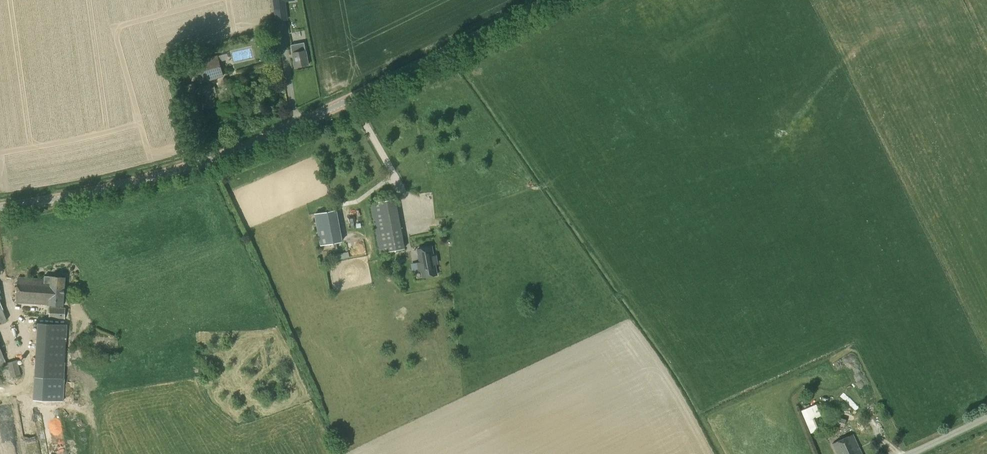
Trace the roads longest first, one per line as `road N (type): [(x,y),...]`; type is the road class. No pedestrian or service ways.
road 1 (tertiary): [(0,212),(103,194),(246,152),(558,0)]

